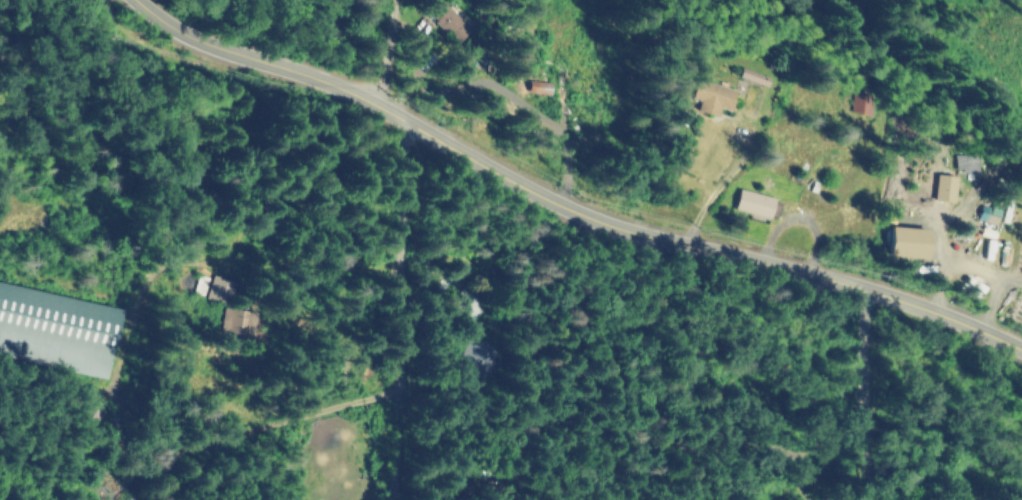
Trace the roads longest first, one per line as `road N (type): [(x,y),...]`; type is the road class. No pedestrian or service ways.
road 1 (tertiary): [(1021,353),(860,285),(616,225),(382,104),(216,46),(142,0)]
road 2 (residential): [(390,499),(409,121)]
road 3 (residential): [(868,499),(860,285)]

